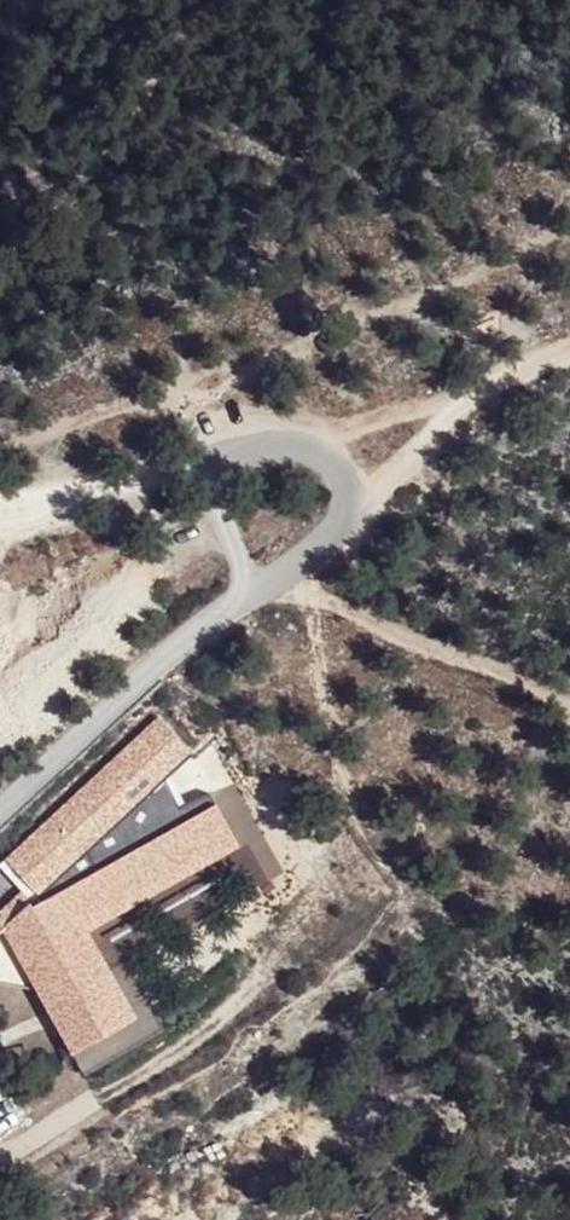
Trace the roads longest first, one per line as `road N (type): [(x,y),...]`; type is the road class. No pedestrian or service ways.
road 1 (unclassified): [(0,810),(159,660),(250,587)]
road 2 (unclassified): [(250,587),(348,513),(344,476),(310,443),(265,440),(196,460)]
road 3 (track): [(284,568),(405,639),(569,698)]
road 4 (track): [(348,513),(457,405),(569,354)]
road 5 (track): [(457,405),(310,443)]
road 6 (unclassified): [(196,460),(250,587)]

